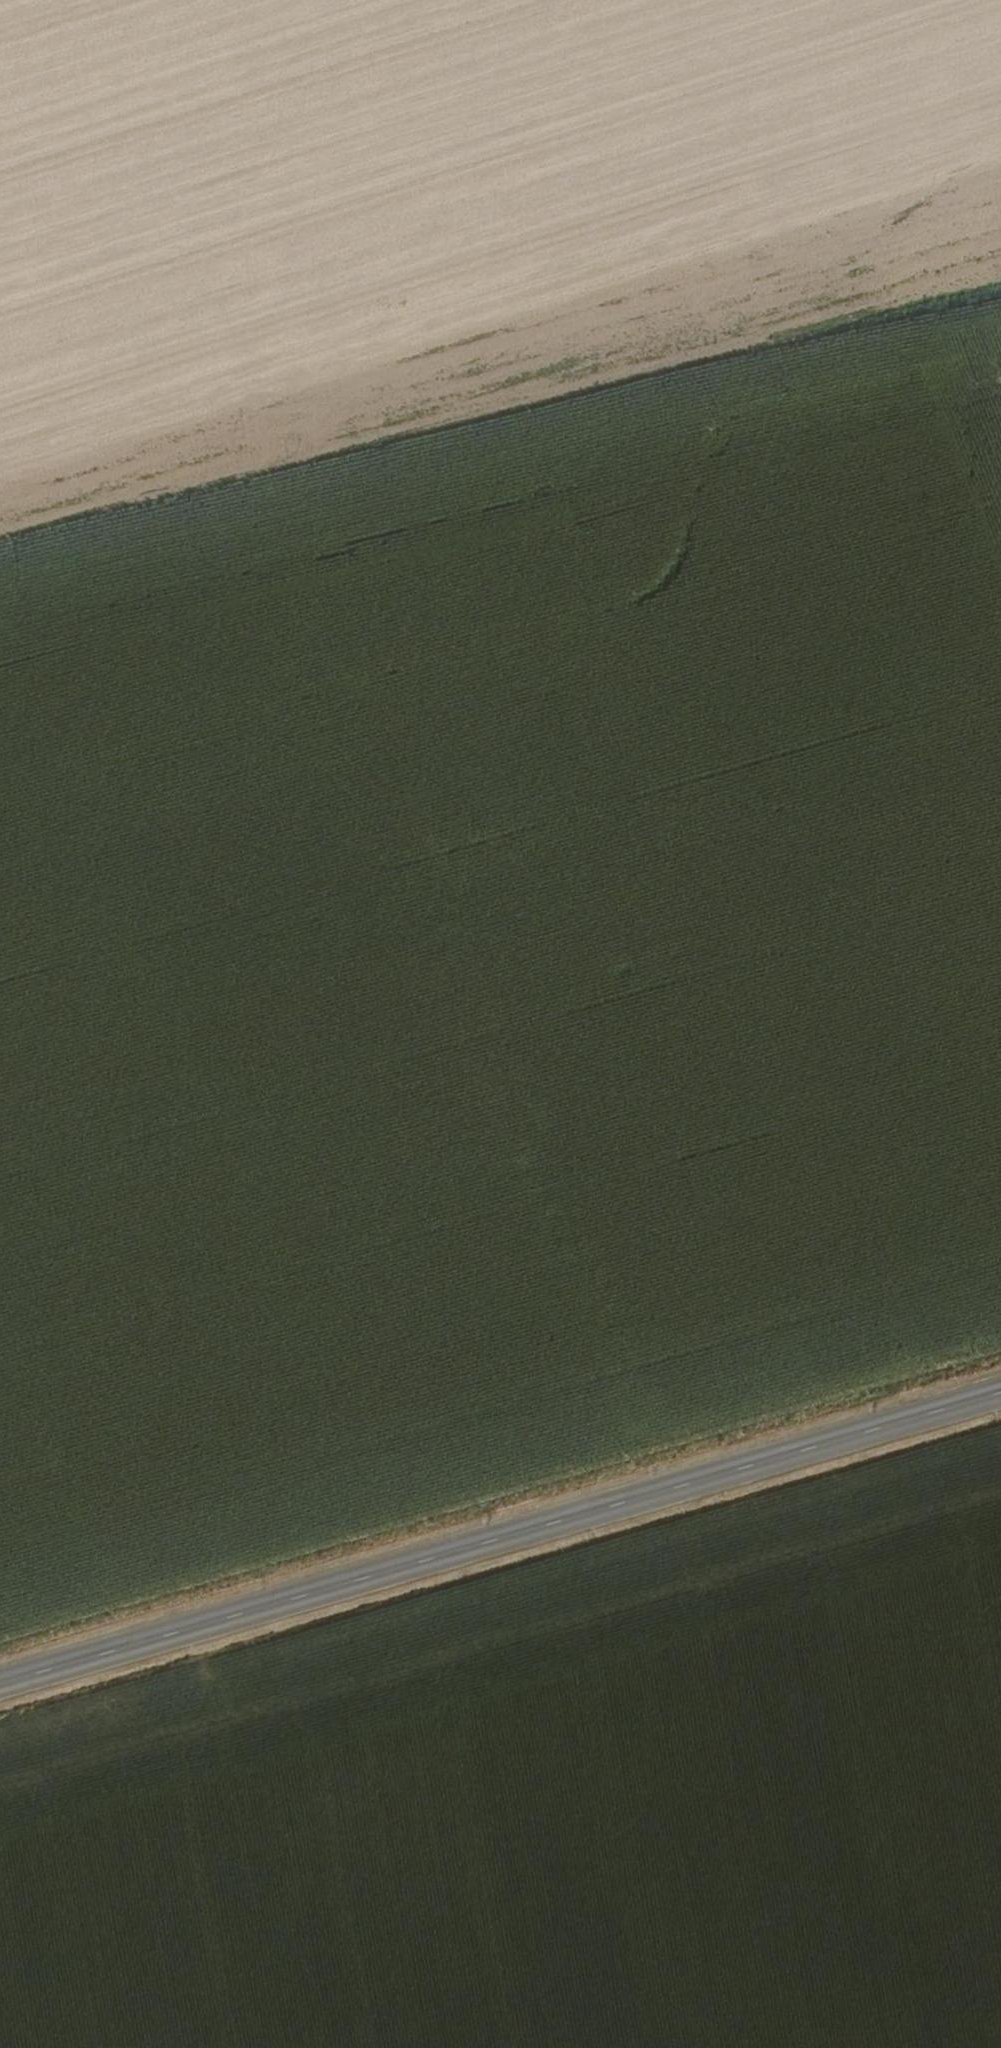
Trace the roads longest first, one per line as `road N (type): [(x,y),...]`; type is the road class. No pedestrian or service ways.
road 1 (tertiary): [(1000,1392),(0,1684)]

